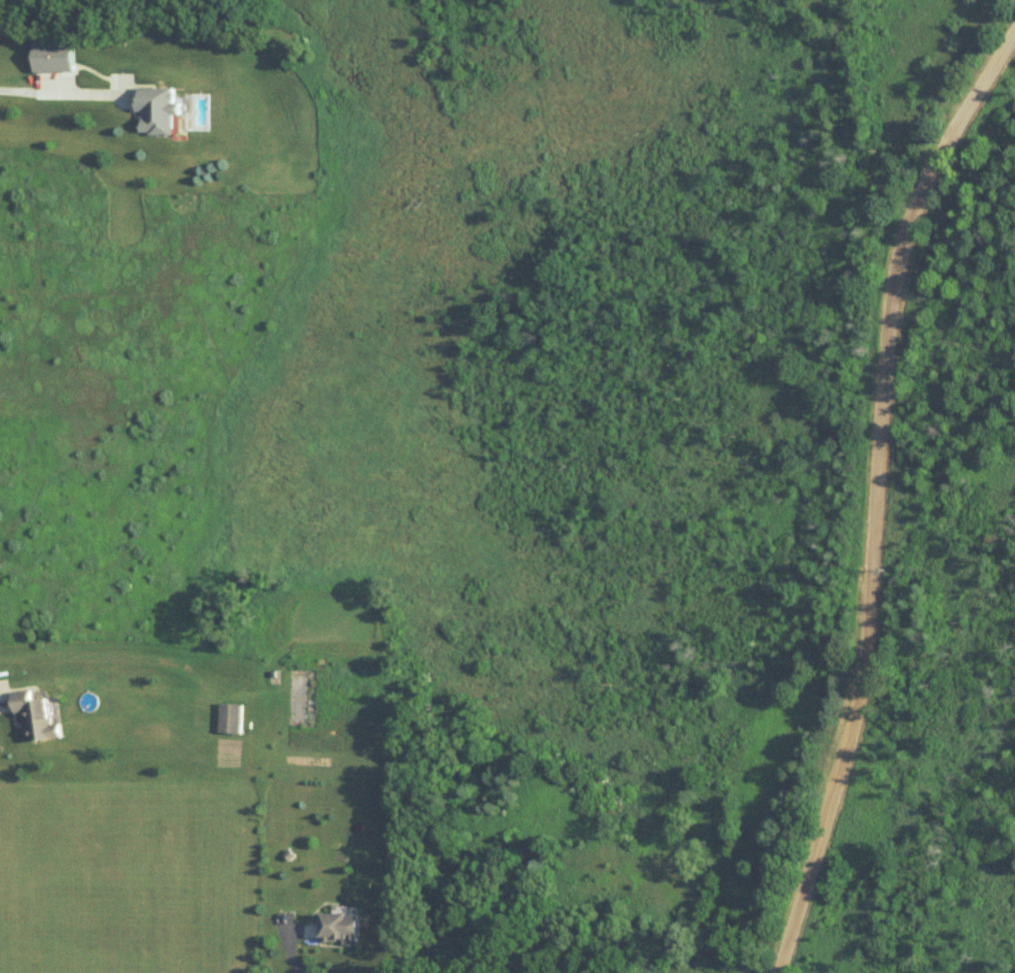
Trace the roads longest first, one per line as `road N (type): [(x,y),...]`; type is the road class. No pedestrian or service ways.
road 1 (residential): [(778,972),(869,648),(903,235),(952,129),(1014,29)]

